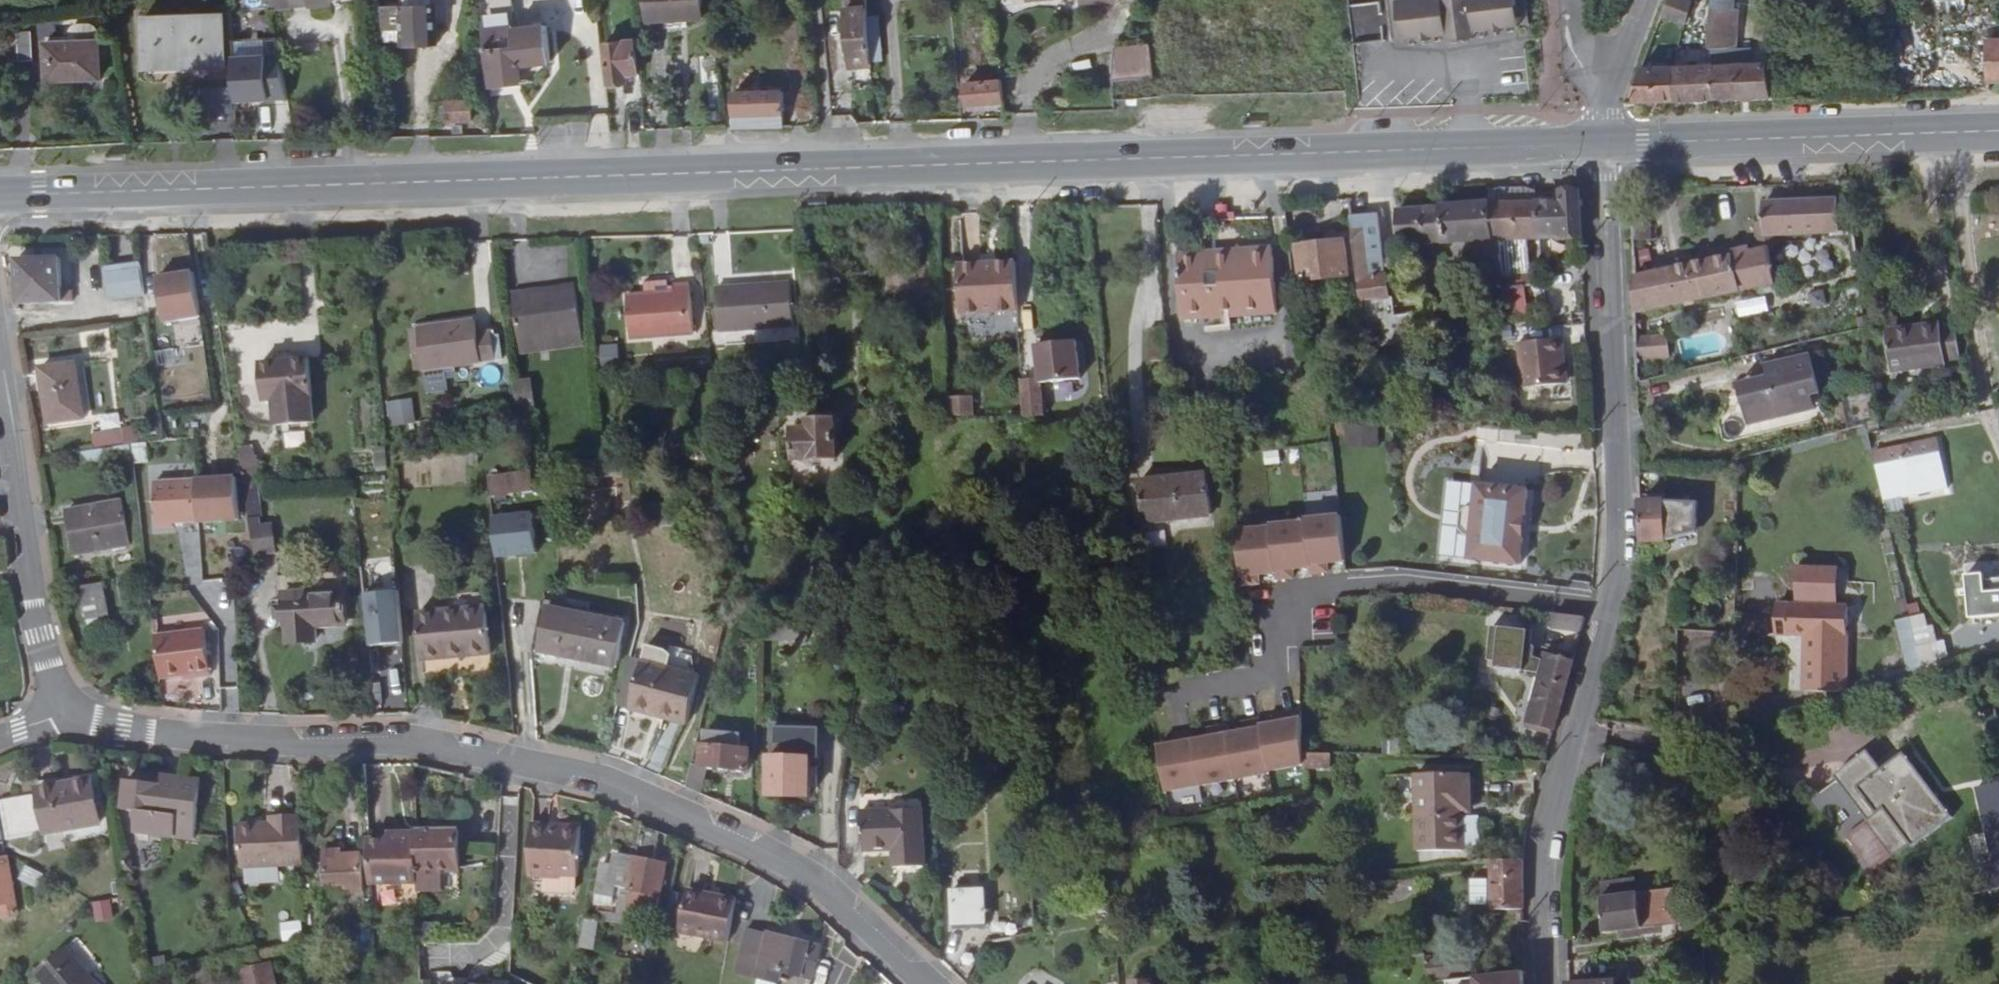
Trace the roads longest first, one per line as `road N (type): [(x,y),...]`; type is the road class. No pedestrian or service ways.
road 1 (primary): [(1601,147),(0,196)]
road 2 (residential): [(64,715),(223,740),(443,744),(557,772),(802,870),(928,983)]
road 3 (residential): [(1539,983),(1536,871),(1616,550),(1601,147)]
road 4 (primary): [(1998,132),(1601,147)]
road 5 (residential): [(64,715),(39,635),(0,397)]
road 6 (residential): [(1601,147),(1611,74),(1644,0)]

